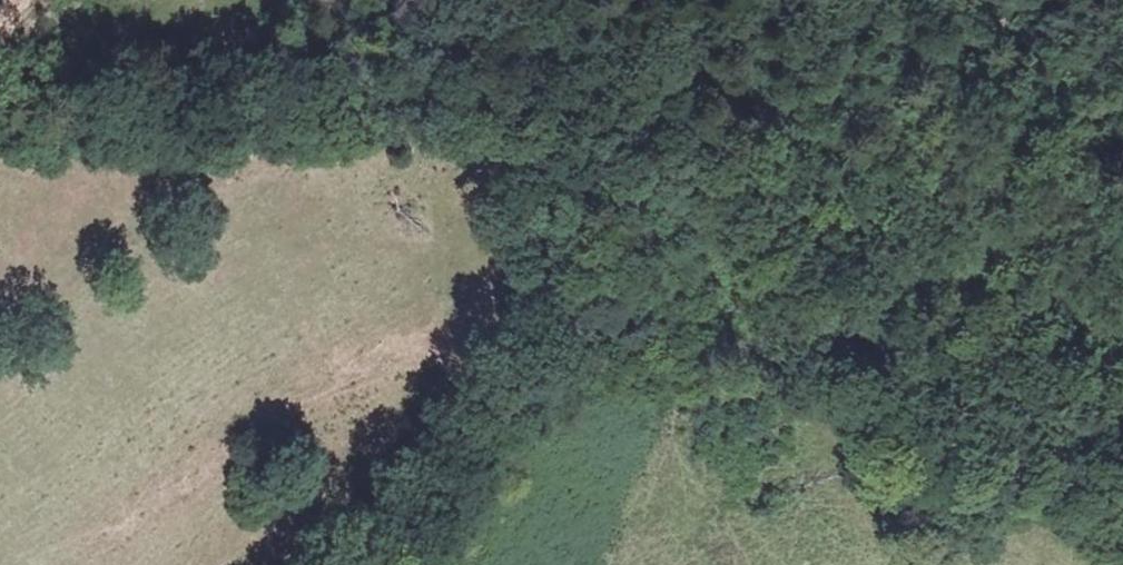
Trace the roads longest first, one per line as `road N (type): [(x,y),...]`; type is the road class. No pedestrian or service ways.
road 1 (track): [(903,0),(895,64),(876,92),(806,85),(659,97),(554,75),(390,80),(332,104)]

